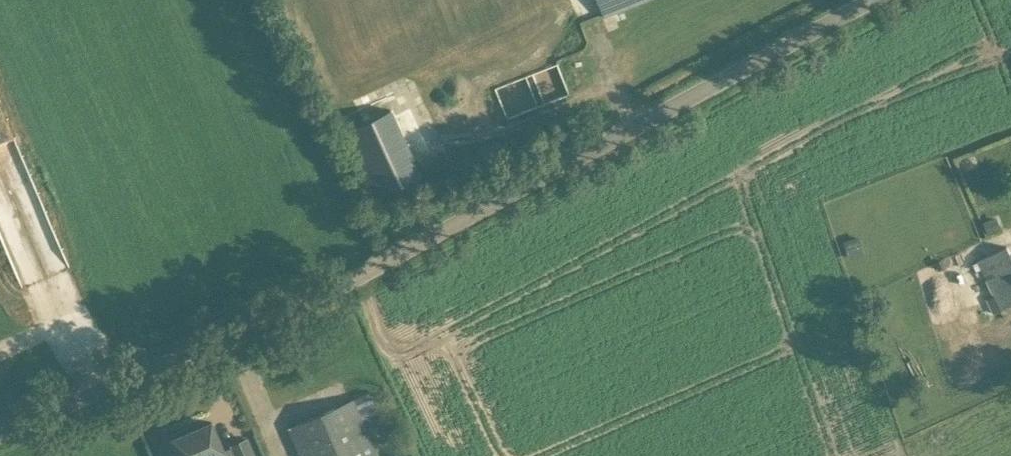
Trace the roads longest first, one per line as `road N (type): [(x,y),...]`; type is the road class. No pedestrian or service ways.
road 1 (unclassified): [(0,417),(429,230),(877,0)]

